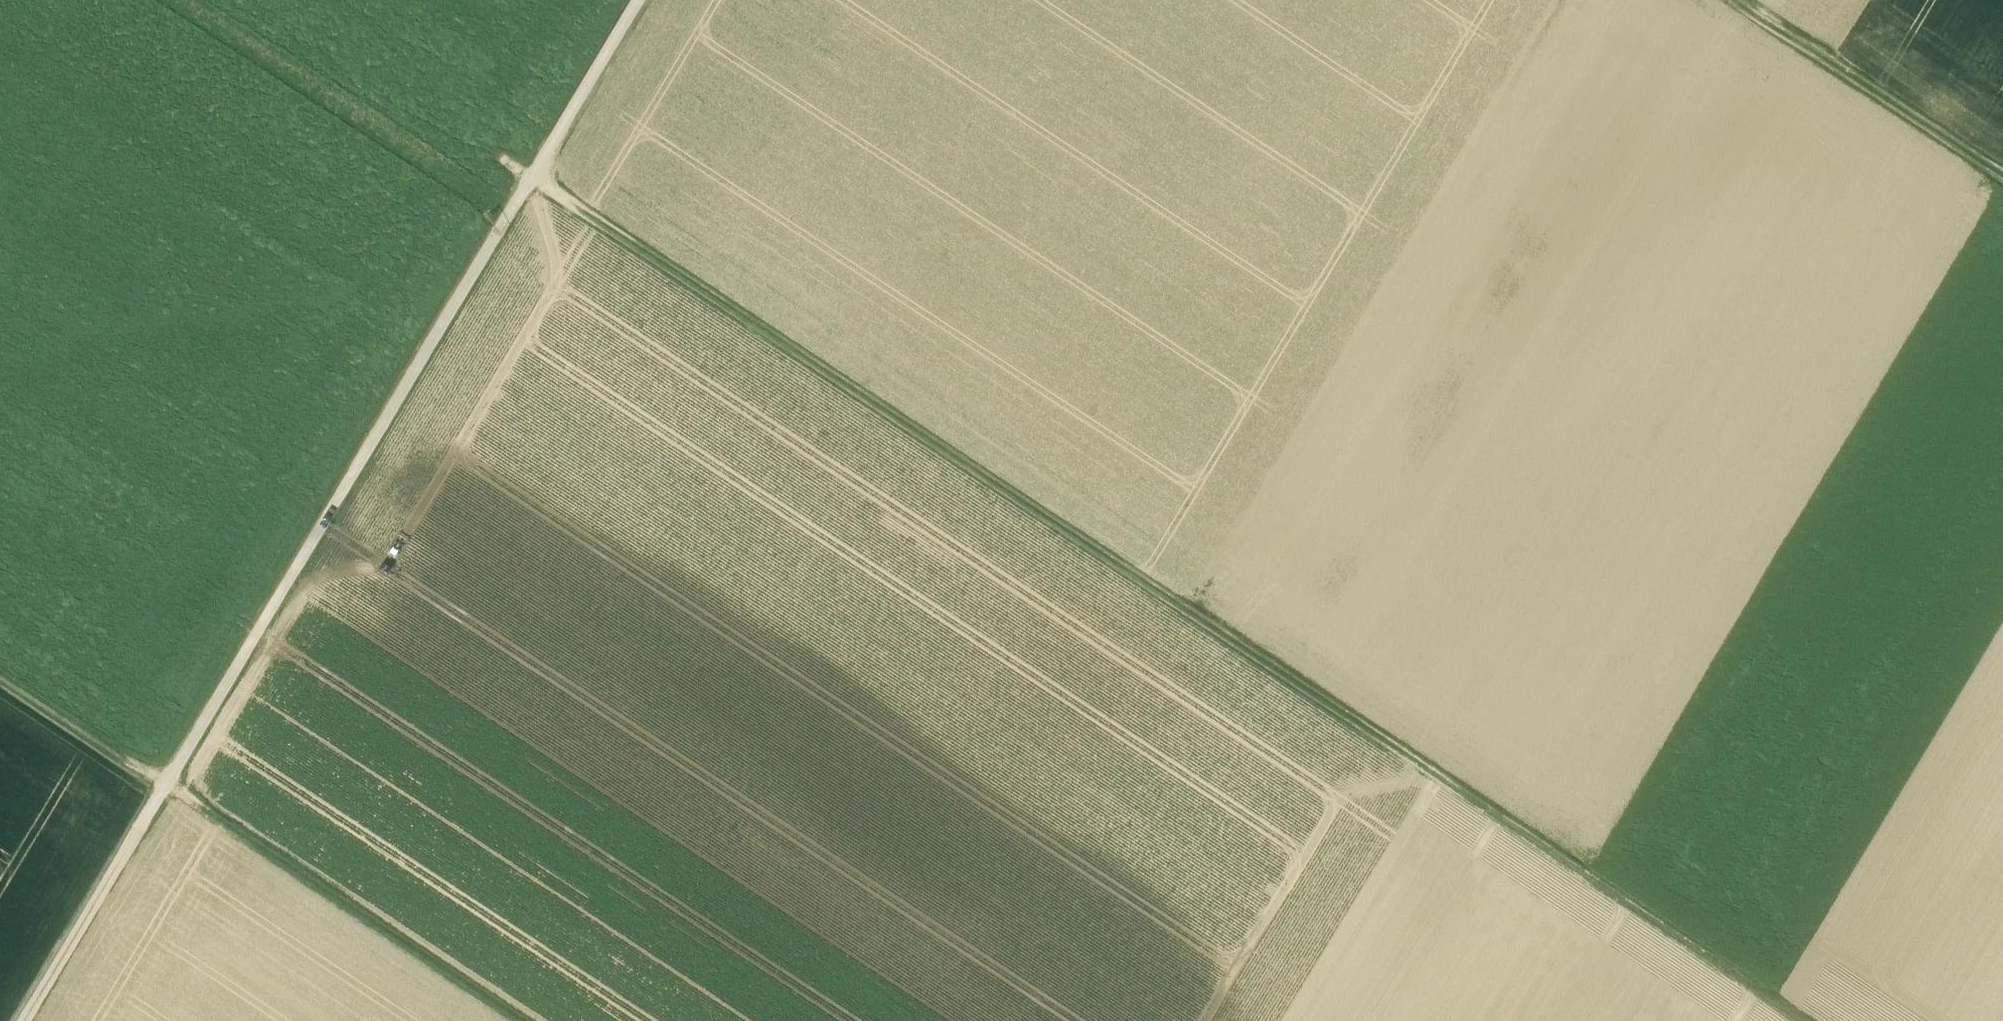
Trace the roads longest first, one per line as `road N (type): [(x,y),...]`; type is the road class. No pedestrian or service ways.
road 1 (track): [(533,176),(1806,1020)]
road 2 (track): [(638,0),(168,780)]
road 3 (track): [(164,787),(520,1020)]
road 4 (track): [(2002,173),(1741,0)]
road 5 (track): [(168,780),(24,1020)]
road 6 (track): [(168,780),(0,676)]

